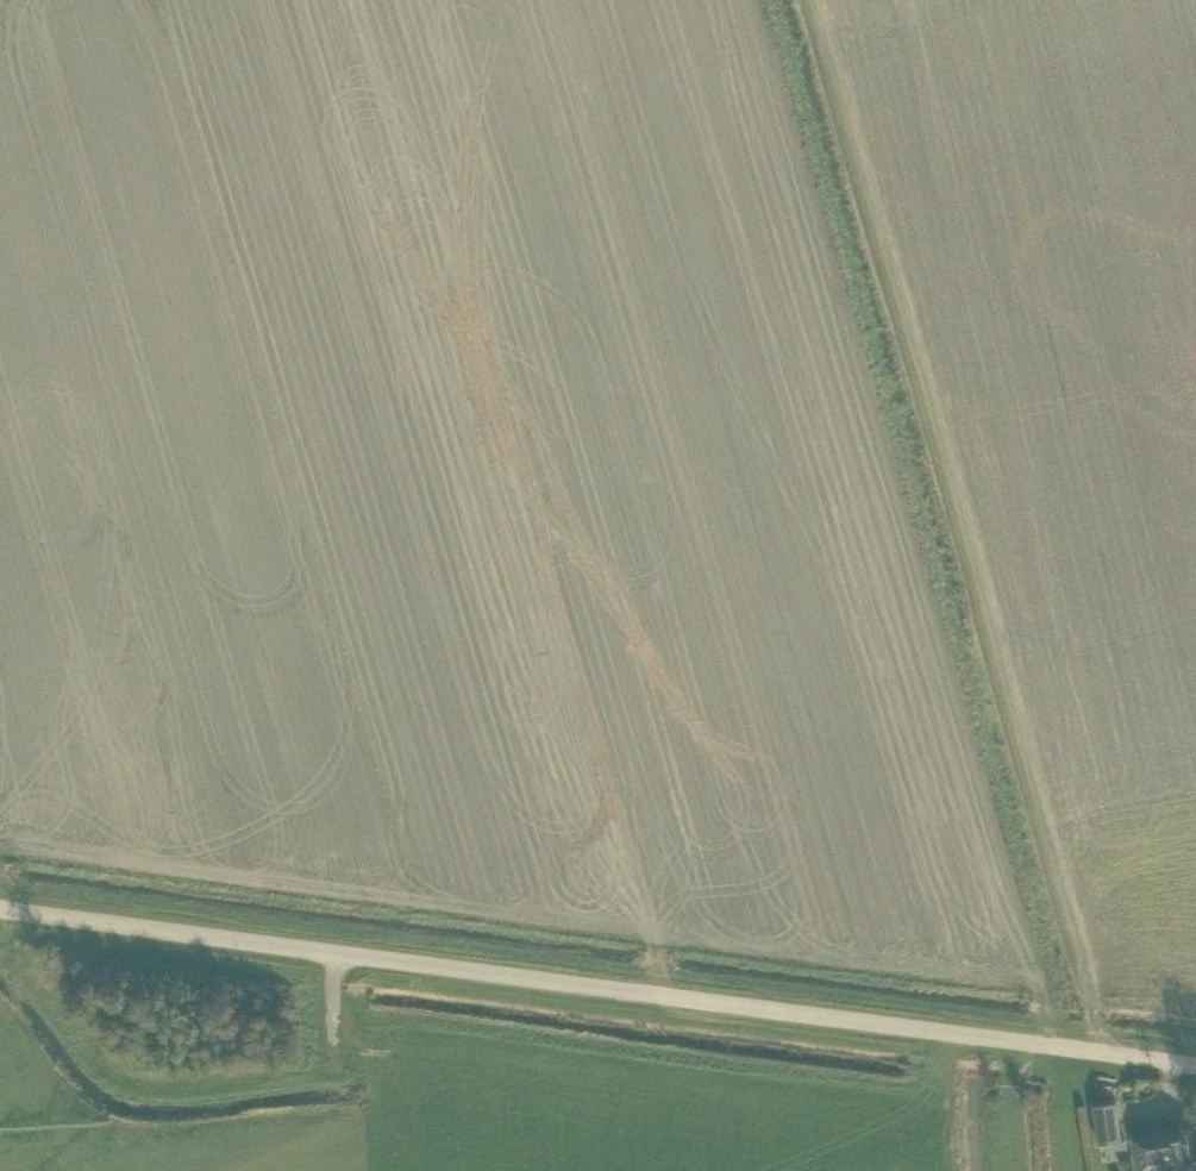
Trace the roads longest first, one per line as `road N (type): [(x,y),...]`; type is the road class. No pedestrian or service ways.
road 1 (unclassified): [(1195,1066),(0,907)]

